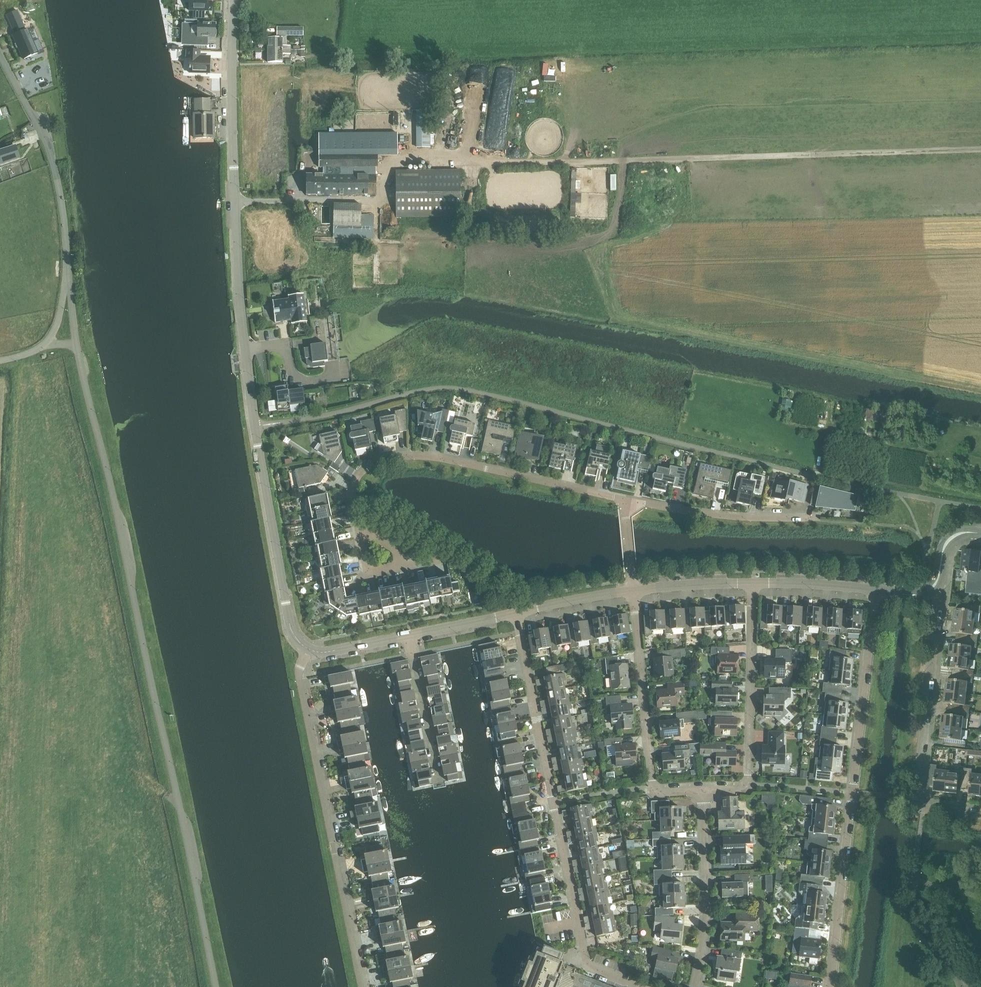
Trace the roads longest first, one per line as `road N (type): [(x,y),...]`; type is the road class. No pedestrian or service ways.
road 1 (unclassified): [(308,650),(286,604),(242,328),(236,0)]
road 2 (unclassified): [(216,986),(77,344)]
road 3 (residential): [(641,986),(588,967),(517,613)]
road 4 (residential): [(831,986),(875,591)]
road 5 (track): [(980,151),(600,163)]
road 6 (residential): [(363,986),(300,676),(308,650)]
road 7 (residential): [(359,534),(353,484),(375,460),(398,456),(444,458),(623,499)]
road 8 (residential): [(703,790),(653,787),(634,590)]
road 9 (residential): [(755,583),(748,784),(703,790)]
road 10 (unclassified): [(69,280),(56,174),(42,129),(0,55)]
road 11 (residential): [(920,802),(939,633),(940,609),(930,593)]
road 12 (residential): [(623,499),(822,519)]
road 13 (residential): [(695,986),(706,896),(703,790)]
road 14 (residential): [(437,781),(410,636)]
road 15 (unclassified): [(755,583),(634,590)]
road 16 (unclassified): [(875,591),(755,583)]

